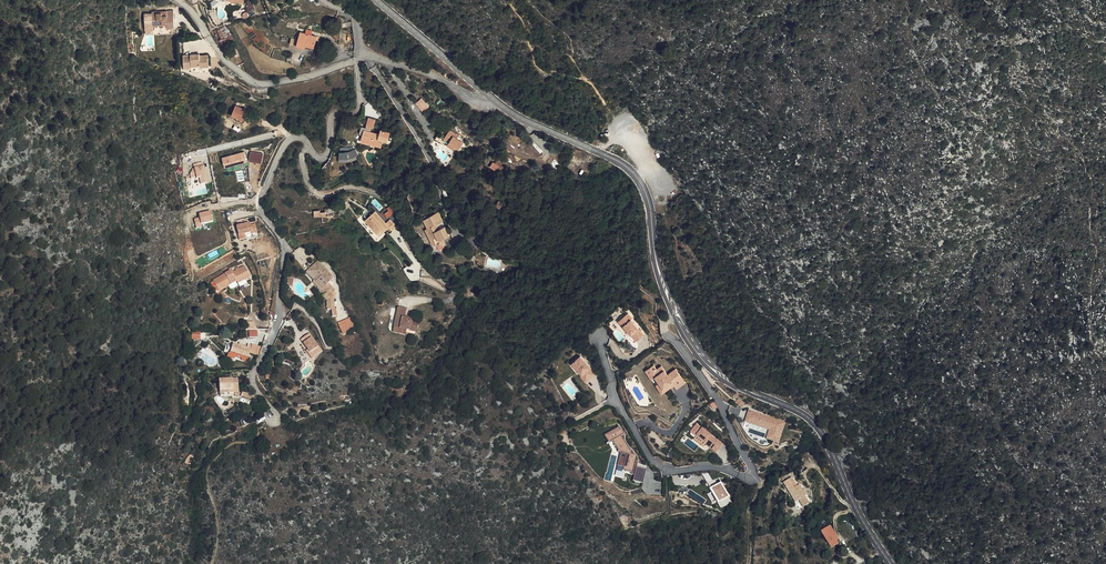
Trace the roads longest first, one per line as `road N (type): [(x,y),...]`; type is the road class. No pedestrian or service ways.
road 1 (residential): [(357,59),(359,109),(331,119),(328,155),(316,157),(304,140),(289,140),(263,193),(262,214),(283,247),(276,322),(252,376),(274,411),(271,422)]
road 2 (residential): [(676,317),(665,329),(718,402),(751,469),(747,479),(706,467),(666,471),(652,461),(616,401),(599,337)]
road 3 (tertiary): [(676,317),(718,371),(822,432),(891,563)]
road 4 (tertiary): [(493,98),(635,174),(650,200),(655,256),(676,317)]
road 5 (residential): [(357,59),(306,77),(255,82),(225,61),(179,0)]
road 6 (tertiary): [(376,0),(493,98)]
road 7 (residential): [(493,98),(470,97),(377,58),(357,59)]

